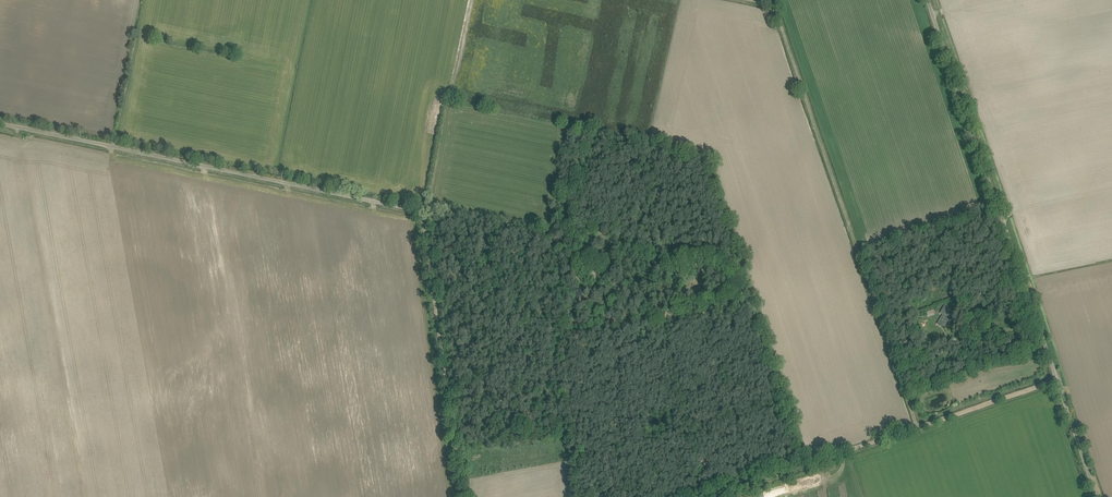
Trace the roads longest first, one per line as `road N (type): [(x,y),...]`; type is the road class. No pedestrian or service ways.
road 1 (unclassified): [(1093,496),(928,0)]
road 2 (unclassified): [(417,214),(0,125)]

